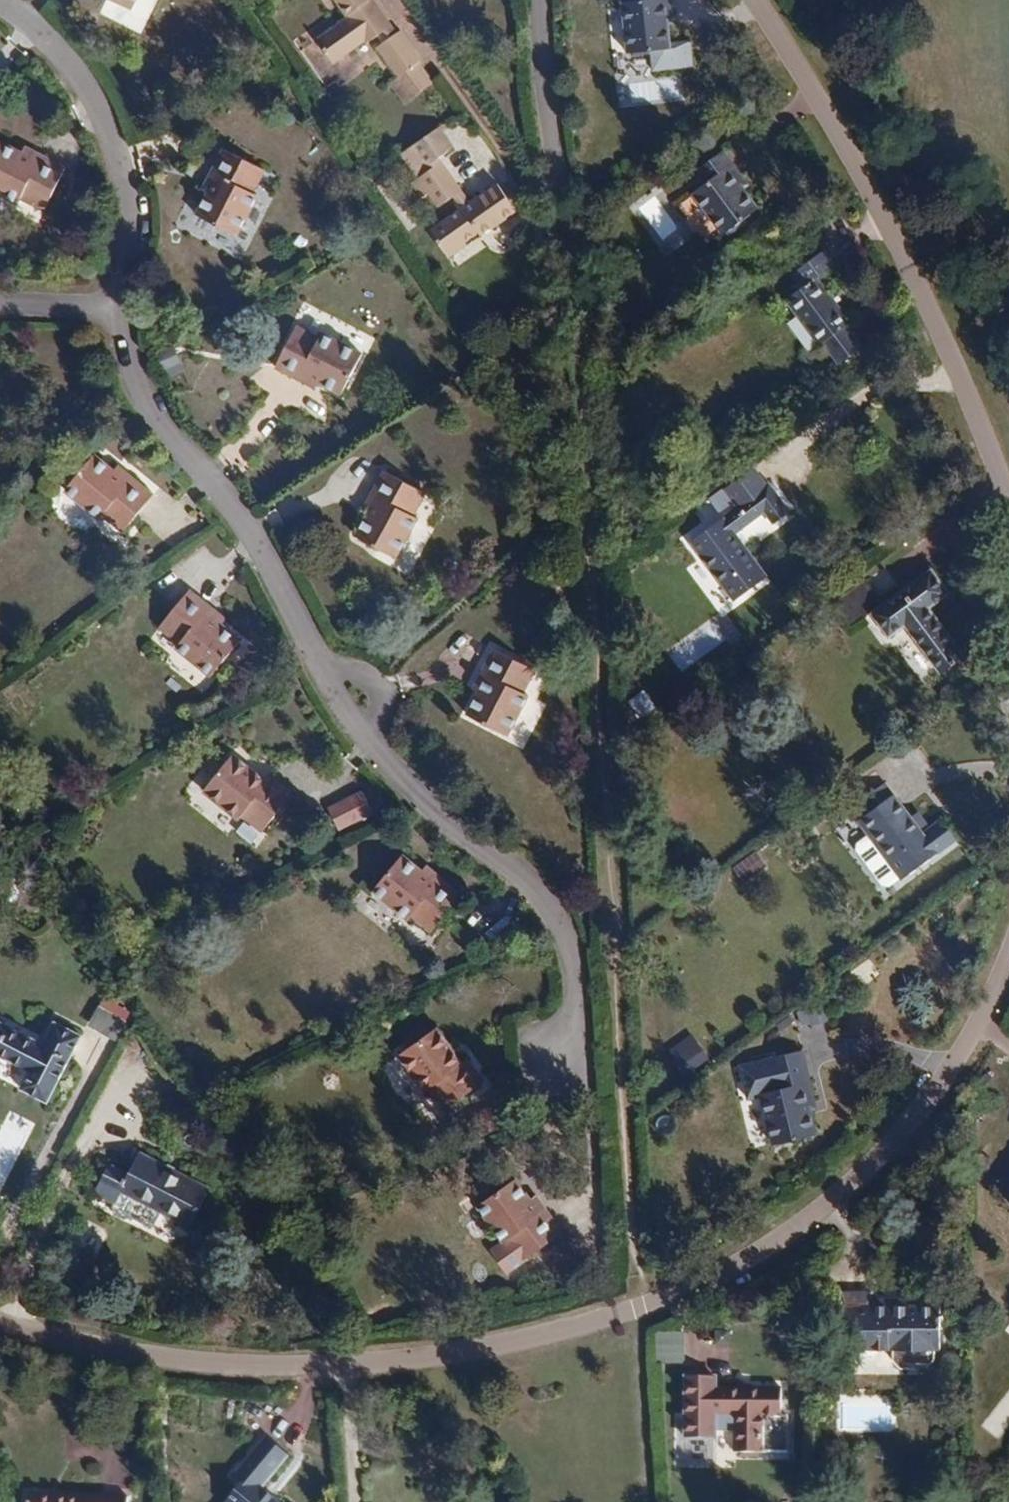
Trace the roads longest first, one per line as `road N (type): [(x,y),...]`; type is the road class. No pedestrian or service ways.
road 1 (unclassified): [(0,1323),(204,1363),(346,1368),(416,1362),(632,1308),(744,1261),(863,1174),(946,1076),(1008,962)]
road 2 (track): [(632,1308),(617,734),(562,228)]
road 3 (unclassified): [(1008,499),(910,266),(759,0)]
road 4 (unclassified): [(320,671),(241,521),(160,432),(136,388),(121,307)]
road 5 (unclassified): [(558,1061),(575,998),(569,946),(546,905),(369,745)]
road 6 (unclassified): [(121,307),(126,215),(95,106),(34,28),(0,7)]
road 7 (unclassified): [(562,228),(537,0)]
road 8 (track): [(632,1308),(653,1501)]
road 9 (unclassified): [(0,304),(121,307)]
road 10 (unclassified): [(369,745),(379,696),(366,677),(320,671)]

